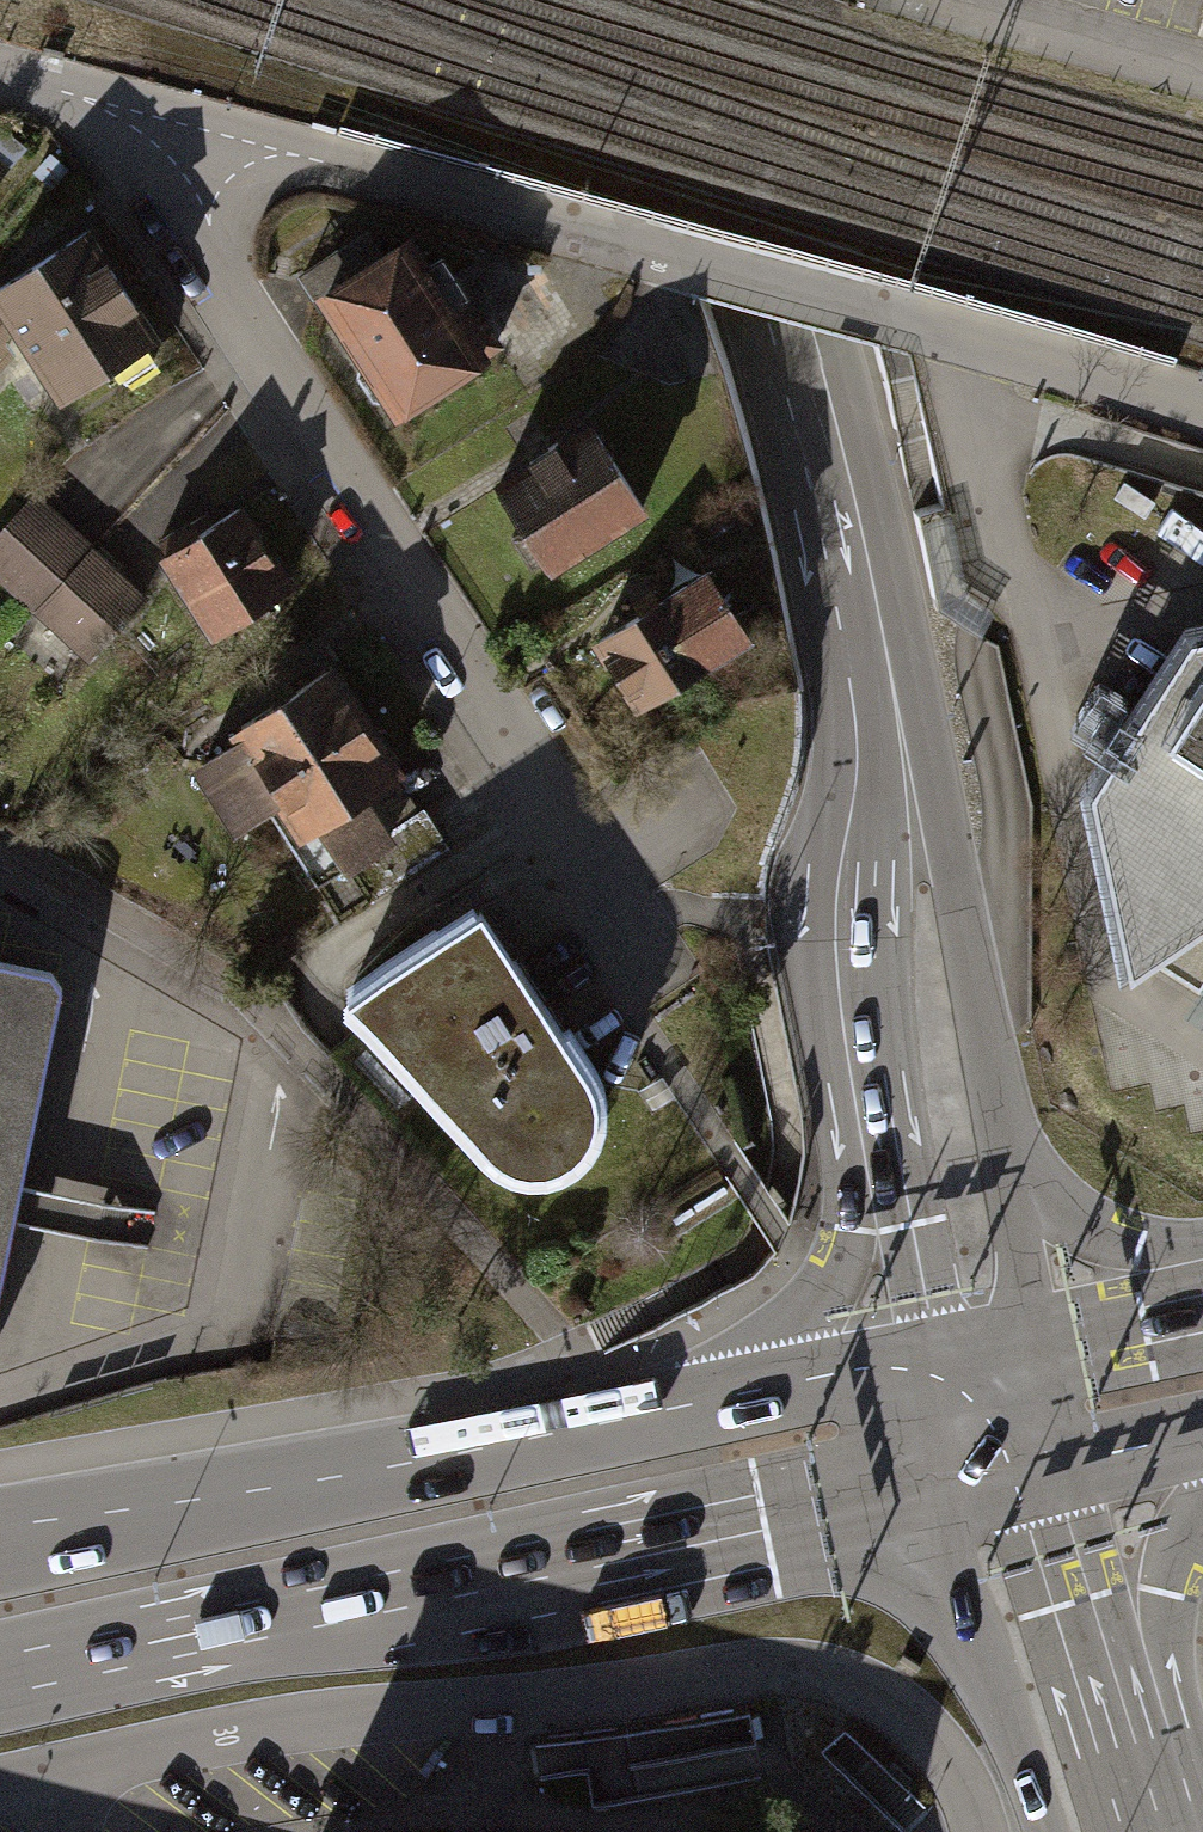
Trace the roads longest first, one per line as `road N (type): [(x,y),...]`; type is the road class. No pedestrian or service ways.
road 1 (residential): [(0,1793),(257,1730),(561,1703),(747,1673),(817,1676),(887,1703),(939,1751),(981,1831)]
road 2 (residential): [(212,132),(1202,410)]
road 3 (primary): [(0,1688),(955,1488)]
road 4 (residential): [(212,132),(207,216),(229,276),(656,959)]
road 5 (tertiary): [(891,778),(842,522),(784,315),(736,179),(651,33),(620,0)]
road 6 (primary): [(739,1402),(140,1513)]
road 7 (tertiary): [(1008,1140),(955,898),(891,778)]
road 8 (tertiary): [(883,1062),(844,1228),(739,1402)]
road 9 (secondary): [(955,1488),(1014,1737),(1047,1831)]
road 10 (tertiary): [(883,1062),(935,1364)]
road 11 (tertiary): [(891,778),(871,907),(883,1062)]
road 12 (secondary): [(1138,1737),(1057,1465)]
road 13 (residential): [(1202,82),(954,15)]
road 14 (tertiary): [(1202,1265),(1055,1205),(1008,1140)]
road 15 (secondary): [(1138,1737),(1169,1591),(1202,1521)]
road 16 (residential): [(0,84),(212,132)]
road 17 (tertiary): [(1036,1344),(1008,1140)]
road 18 (primary): [(935,1364),(739,1402)]
road 19 (primary): [(1202,1311),(1036,1344)]
road 20 (primary): [(1057,1465),(1202,1431)]
road 21 (primary): [(140,1513),(0,1558)]
road 22 (secondary): [(140,1513),(0,1529)]
road 23 (tertiary): [(935,1364),(955,1488)]
road 24 (secondary): [(1057,1465),(1036,1344)]

